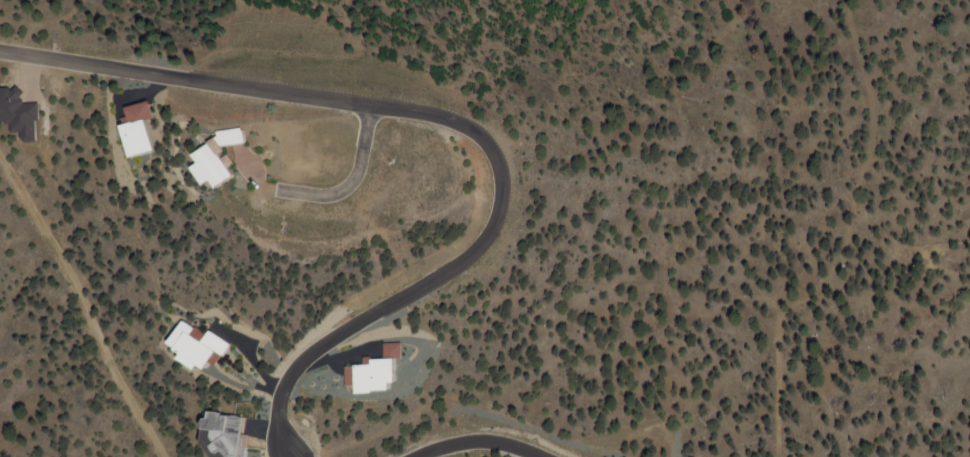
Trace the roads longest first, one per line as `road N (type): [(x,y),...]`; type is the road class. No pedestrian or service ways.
road 1 (residential): [(284,456),(272,442),(274,398),(304,357),(463,258),(493,220),(500,178),(490,143),(455,120),(0,49)]
road 2 (residential): [(543,456),(486,438),(414,456)]

